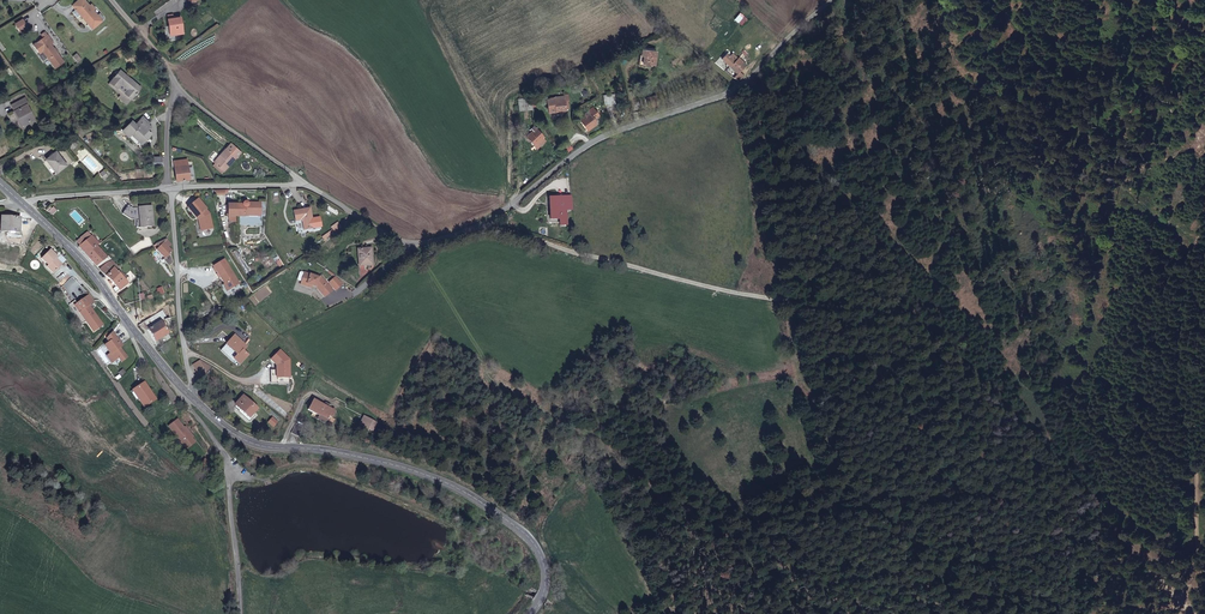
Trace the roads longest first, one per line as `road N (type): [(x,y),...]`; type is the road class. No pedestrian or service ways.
road 1 (track): [(489,218),(639,269),(766,297),(865,304),(921,321),(988,402),(1188,606)]
road 2 (unclassified): [(830,0),(726,96),(605,138),(540,174),(460,236),(411,245),(299,183)]
road 3 (secondary): [(189,395),(241,438),(402,466),(486,504),(536,545),(546,581),(530,613)]
road 4 (track): [(1196,613),(1188,606),(1195,557),(1183,337),(1204,213)]
road 5 (secondary): [(20,201),(87,264),(189,395)]
road 6 (residential): [(189,395),(227,458),(239,613)]
road 7 (residential): [(169,189),(189,395)]
road 8 (unclassified): [(175,83),(299,183)]
road 9 (unclassified): [(169,189),(20,201)]
road 10 (unclassified): [(299,183),(169,189)]
road 11 (track): [(734,89),(641,0)]

